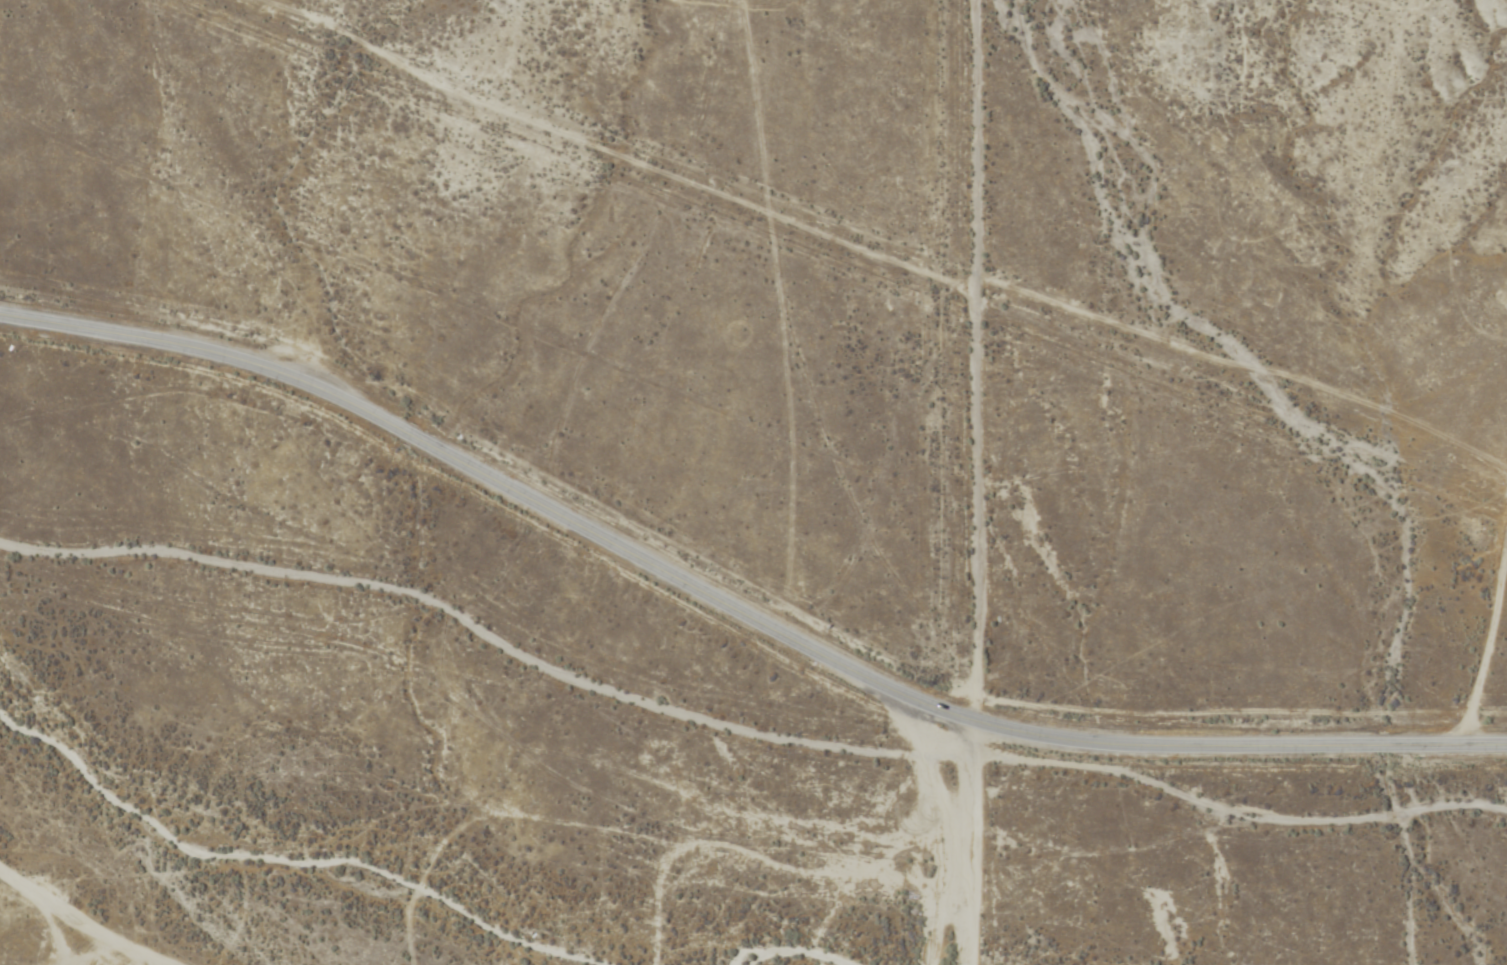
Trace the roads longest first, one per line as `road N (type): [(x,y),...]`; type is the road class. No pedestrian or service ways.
road 1 (tertiary): [(0,318),(176,348),(363,412),(856,675),(994,730),(1150,749),(1506,748)]

